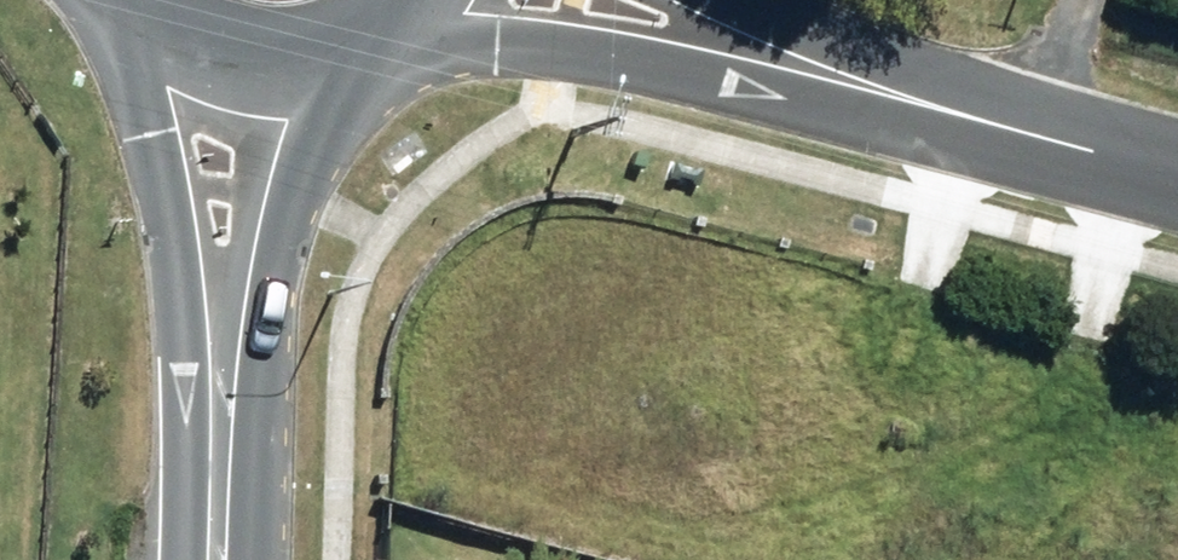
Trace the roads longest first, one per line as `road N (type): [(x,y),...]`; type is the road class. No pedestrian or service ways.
road 1 (tertiary): [(994,123),(383,20)]
road 2 (secondary): [(215,529),(147,0)]
road 3 (secondary): [(333,46),(215,529)]
road 4 (tertiary): [(733,0),(994,123)]
road 5 (secondary): [(333,46),(282,54),(231,47),(184,25),(155,0)]
road 6 (tertiary): [(994,123),(1177,171)]

